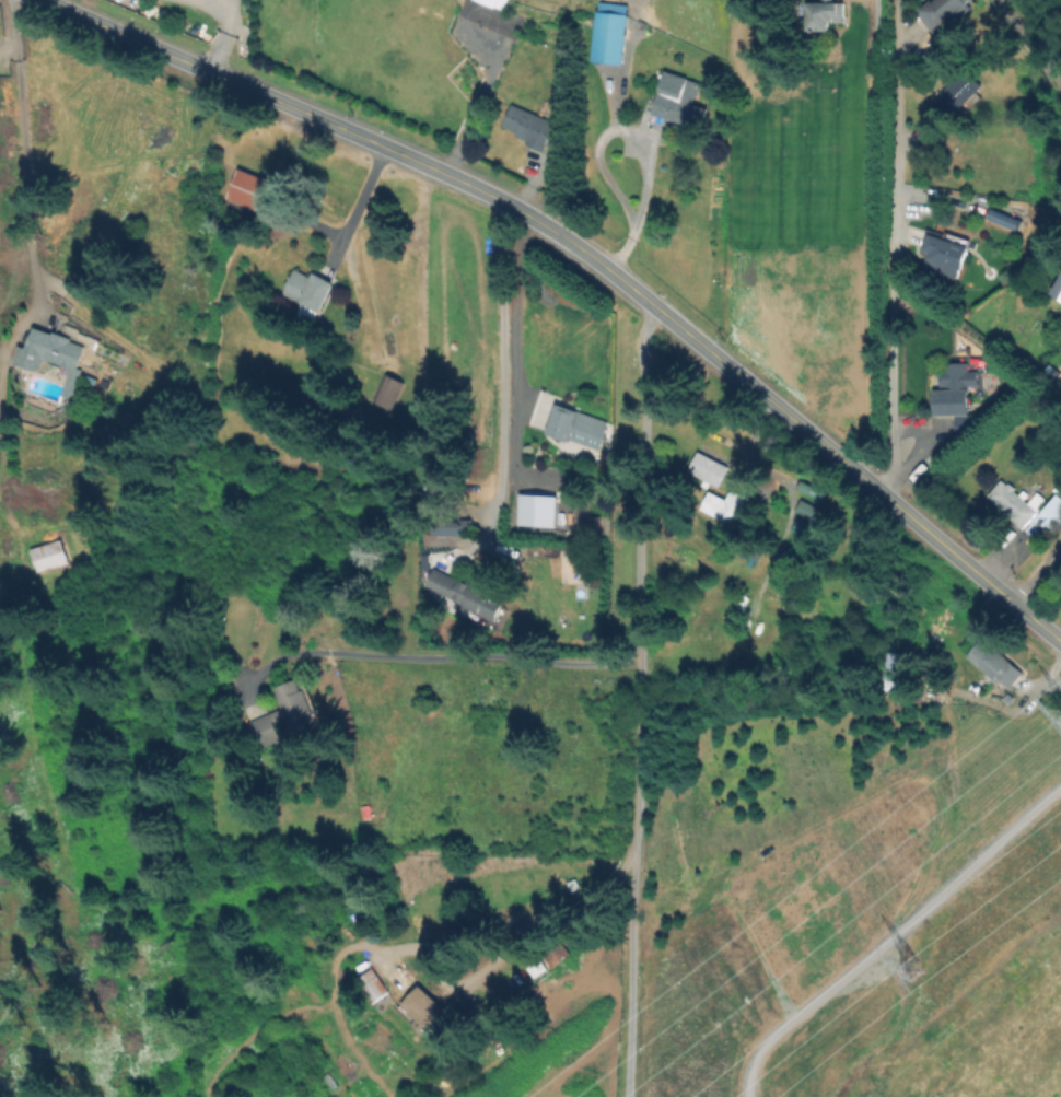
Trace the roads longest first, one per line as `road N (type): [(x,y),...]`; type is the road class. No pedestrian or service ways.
road 1 (secondary): [(44,0),(471,185),(569,240),(1060,644)]
road 2 (residential): [(645,297),(630,1096)]
road 3 (residential): [(866,479),(878,0)]

